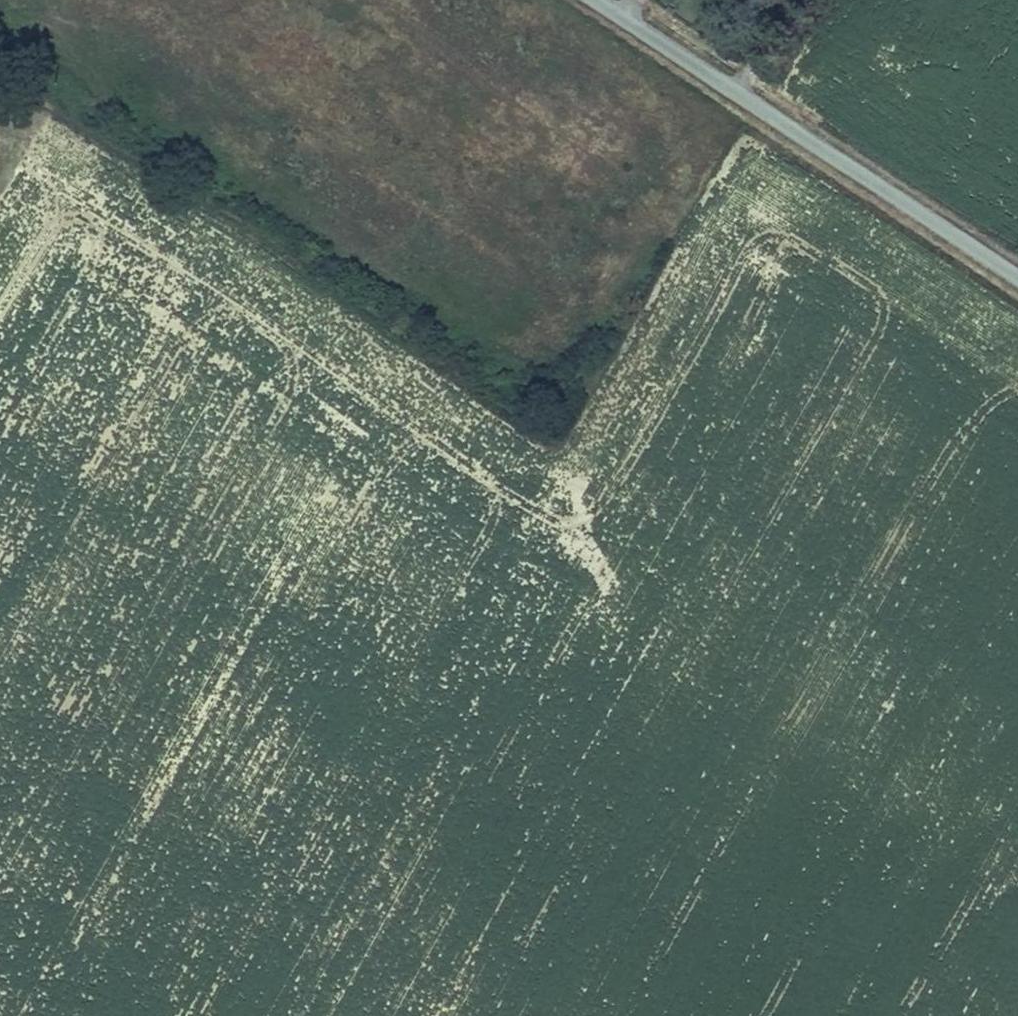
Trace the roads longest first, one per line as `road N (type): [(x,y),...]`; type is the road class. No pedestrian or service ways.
road 1 (unclassified): [(596,0),(1017,278)]

